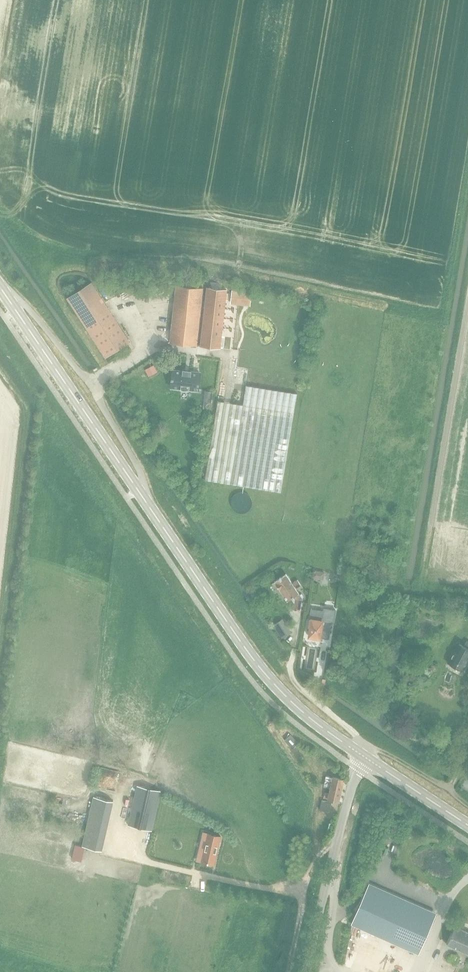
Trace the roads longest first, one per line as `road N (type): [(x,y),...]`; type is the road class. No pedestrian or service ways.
road 1 (secondary): [(363,757),(258,667),(0,287)]
road 2 (unclassified): [(288,971),(308,877),(338,837)]
road 3 (unclassified): [(306,971),(338,837)]
road 4 (secondary): [(467,827),(363,757)]

